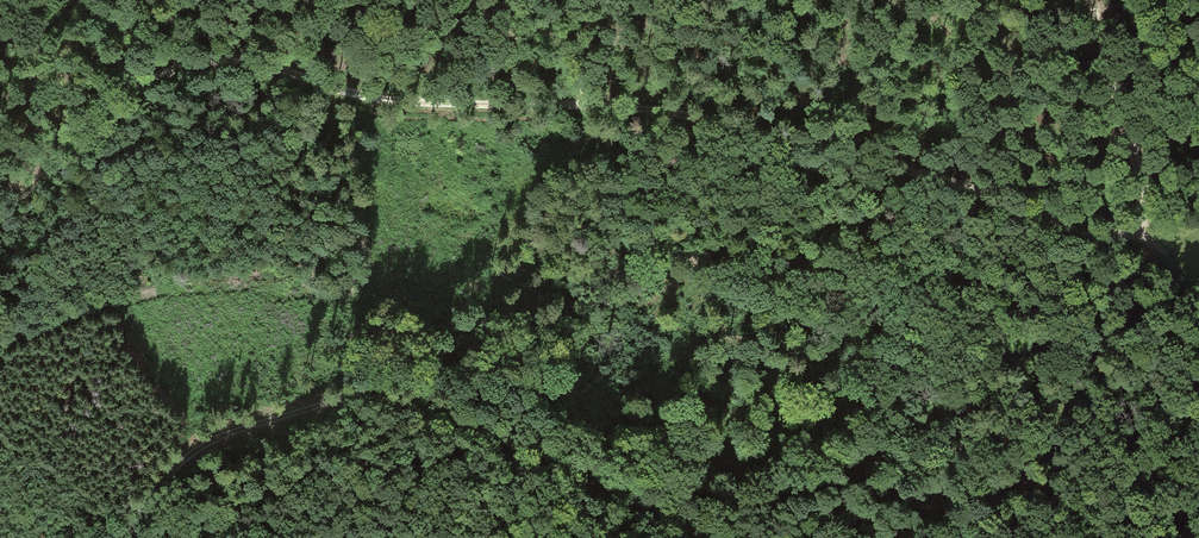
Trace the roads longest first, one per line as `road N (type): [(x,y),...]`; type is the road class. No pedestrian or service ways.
road 1 (track): [(1091,0),(1139,178),(1141,209),(1125,230),(1099,232),(948,181),(680,117),(411,102),(274,69),(205,62),(132,95),(0,209)]
road 2 (track): [(122,537),(154,487),(188,456),(224,436),(357,392),(436,409),(705,537)]
road 3 (track): [(0,339),(131,289),(195,280),(366,291),(425,303)]

